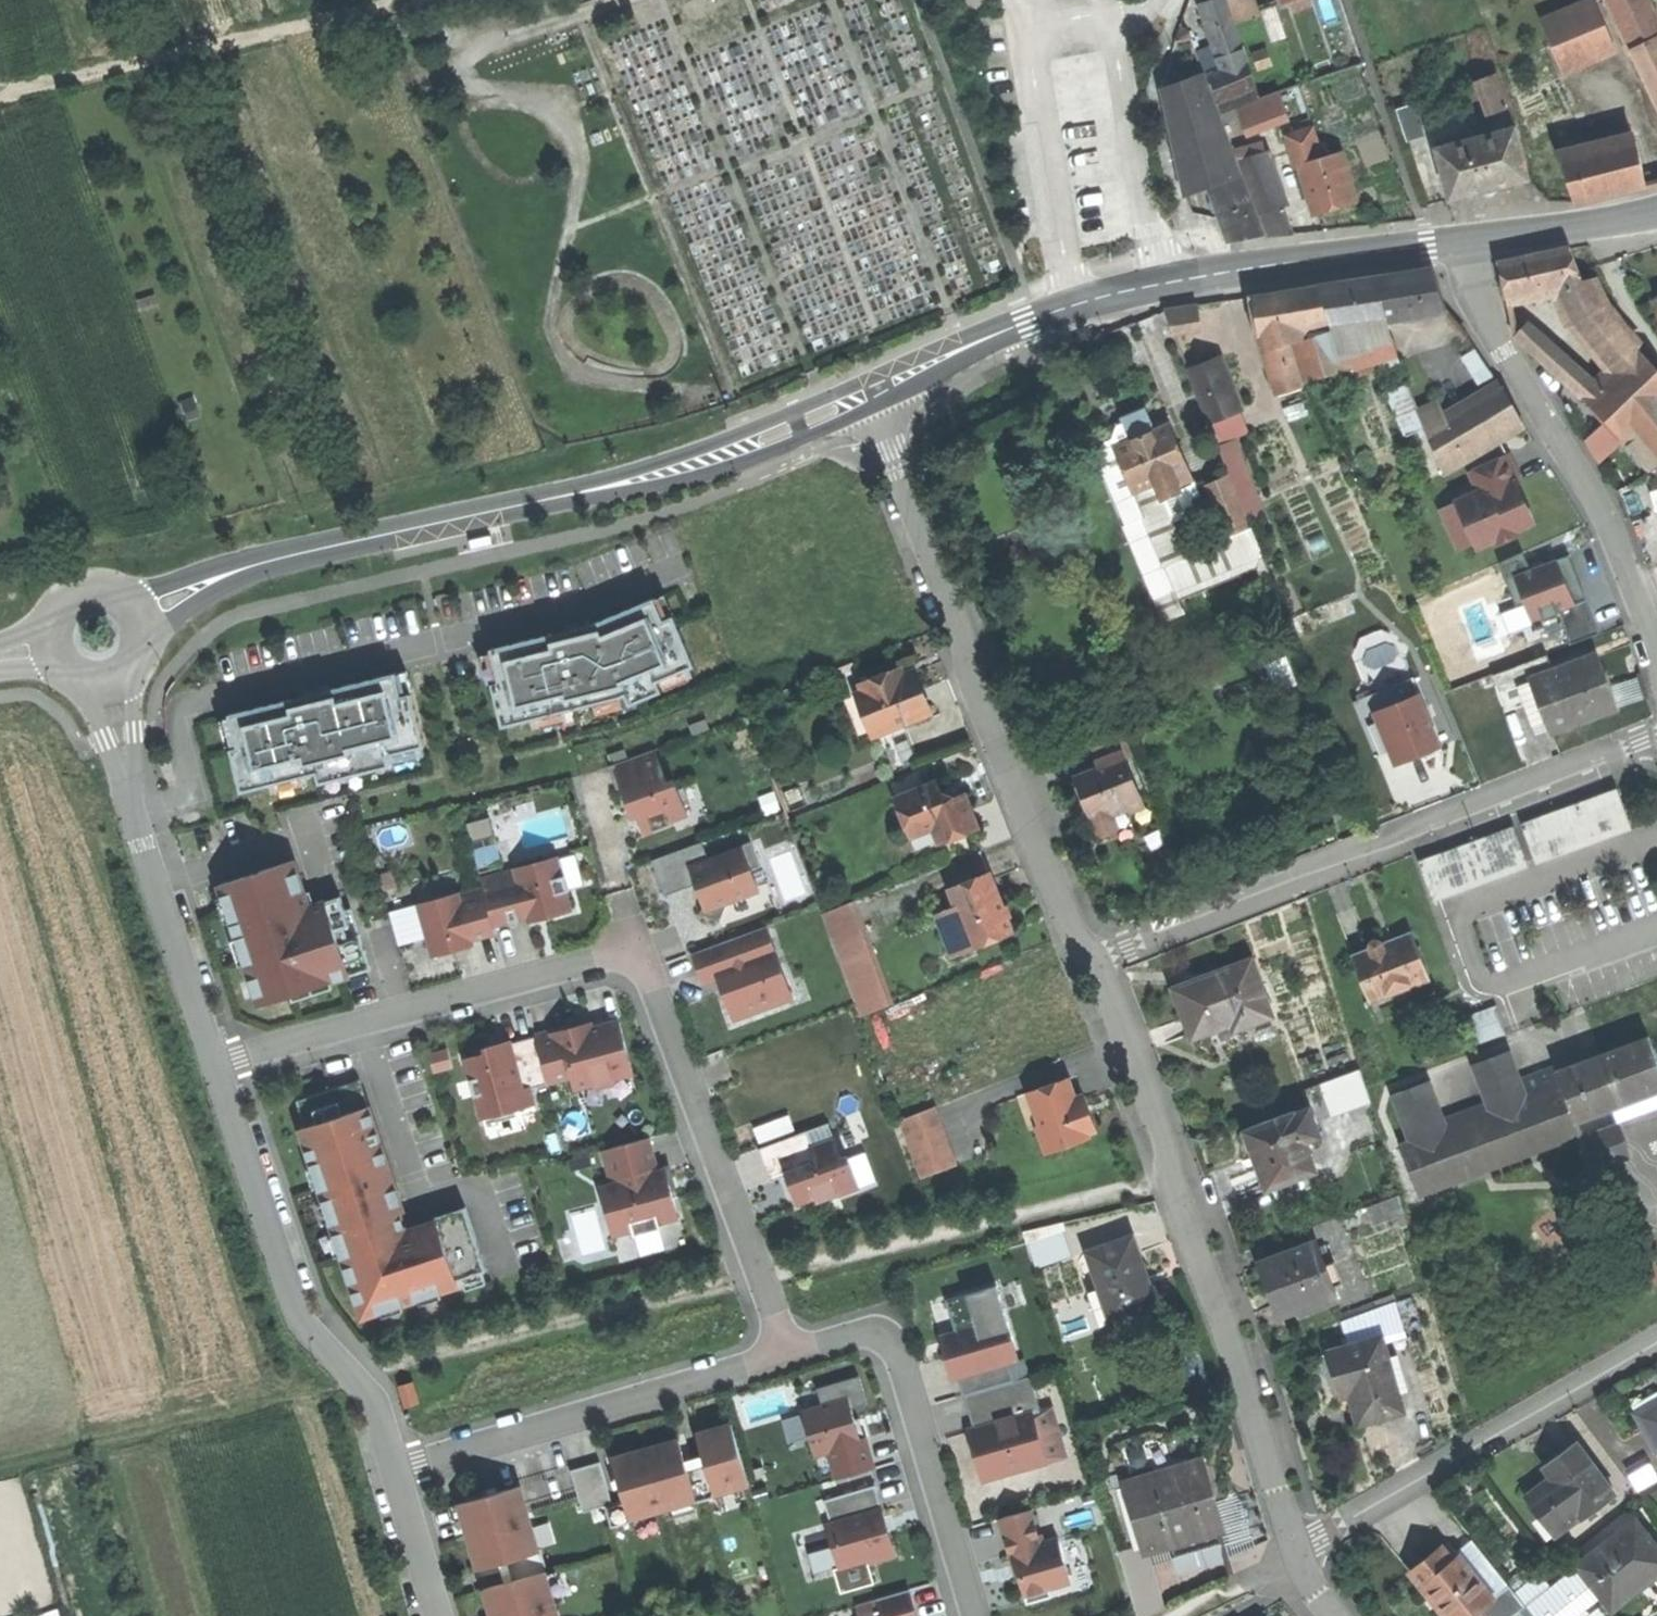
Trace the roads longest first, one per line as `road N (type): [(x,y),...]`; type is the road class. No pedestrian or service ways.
road 1 (residential): [(213,1067),(595,958),(633,958),(654,988),(786,1355)]
road 2 (tertiary): [(870,396),(703,467),(232,572)]
road 3 (residential): [(1095,967),(1159,1114),(1182,1212),(1300,1556)]
road 4 (residential): [(870,396),(1095,967)]
road 5 (residential): [(1656,736),(1404,826),(1309,881),(1095,967)]
road 6 (residential): [(1465,240),(1476,296),(1610,519),(1656,650)]
road 7 (residential): [(213,1067),(302,1319),(376,1403),(396,1472)]
road 8 (track): [(0,94),(432,0)]
road 9 (residential): [(1300,1556),(1656,1348)]
road 10 (residential): [(396,1472),(786,1355)]
road 11 (residential): [(786,1355),(868,1332),(891,1341),(973,1615)]
road 12 (tertiary): [(1465,240),(1166,281)]
road 13 (residential): [(1026,13),(1076,304)]
road 14 (residential): [(128,794),(213,1067)]
road 15 (residential): [(1166,281),(1121,38)]
road 16 (tertiary): [(1656,211),(1465,240)]
road 17 (tertiary): [(1012,327),(870,396)]
road 18 (residential): [(396,1472),(437,1615)]

